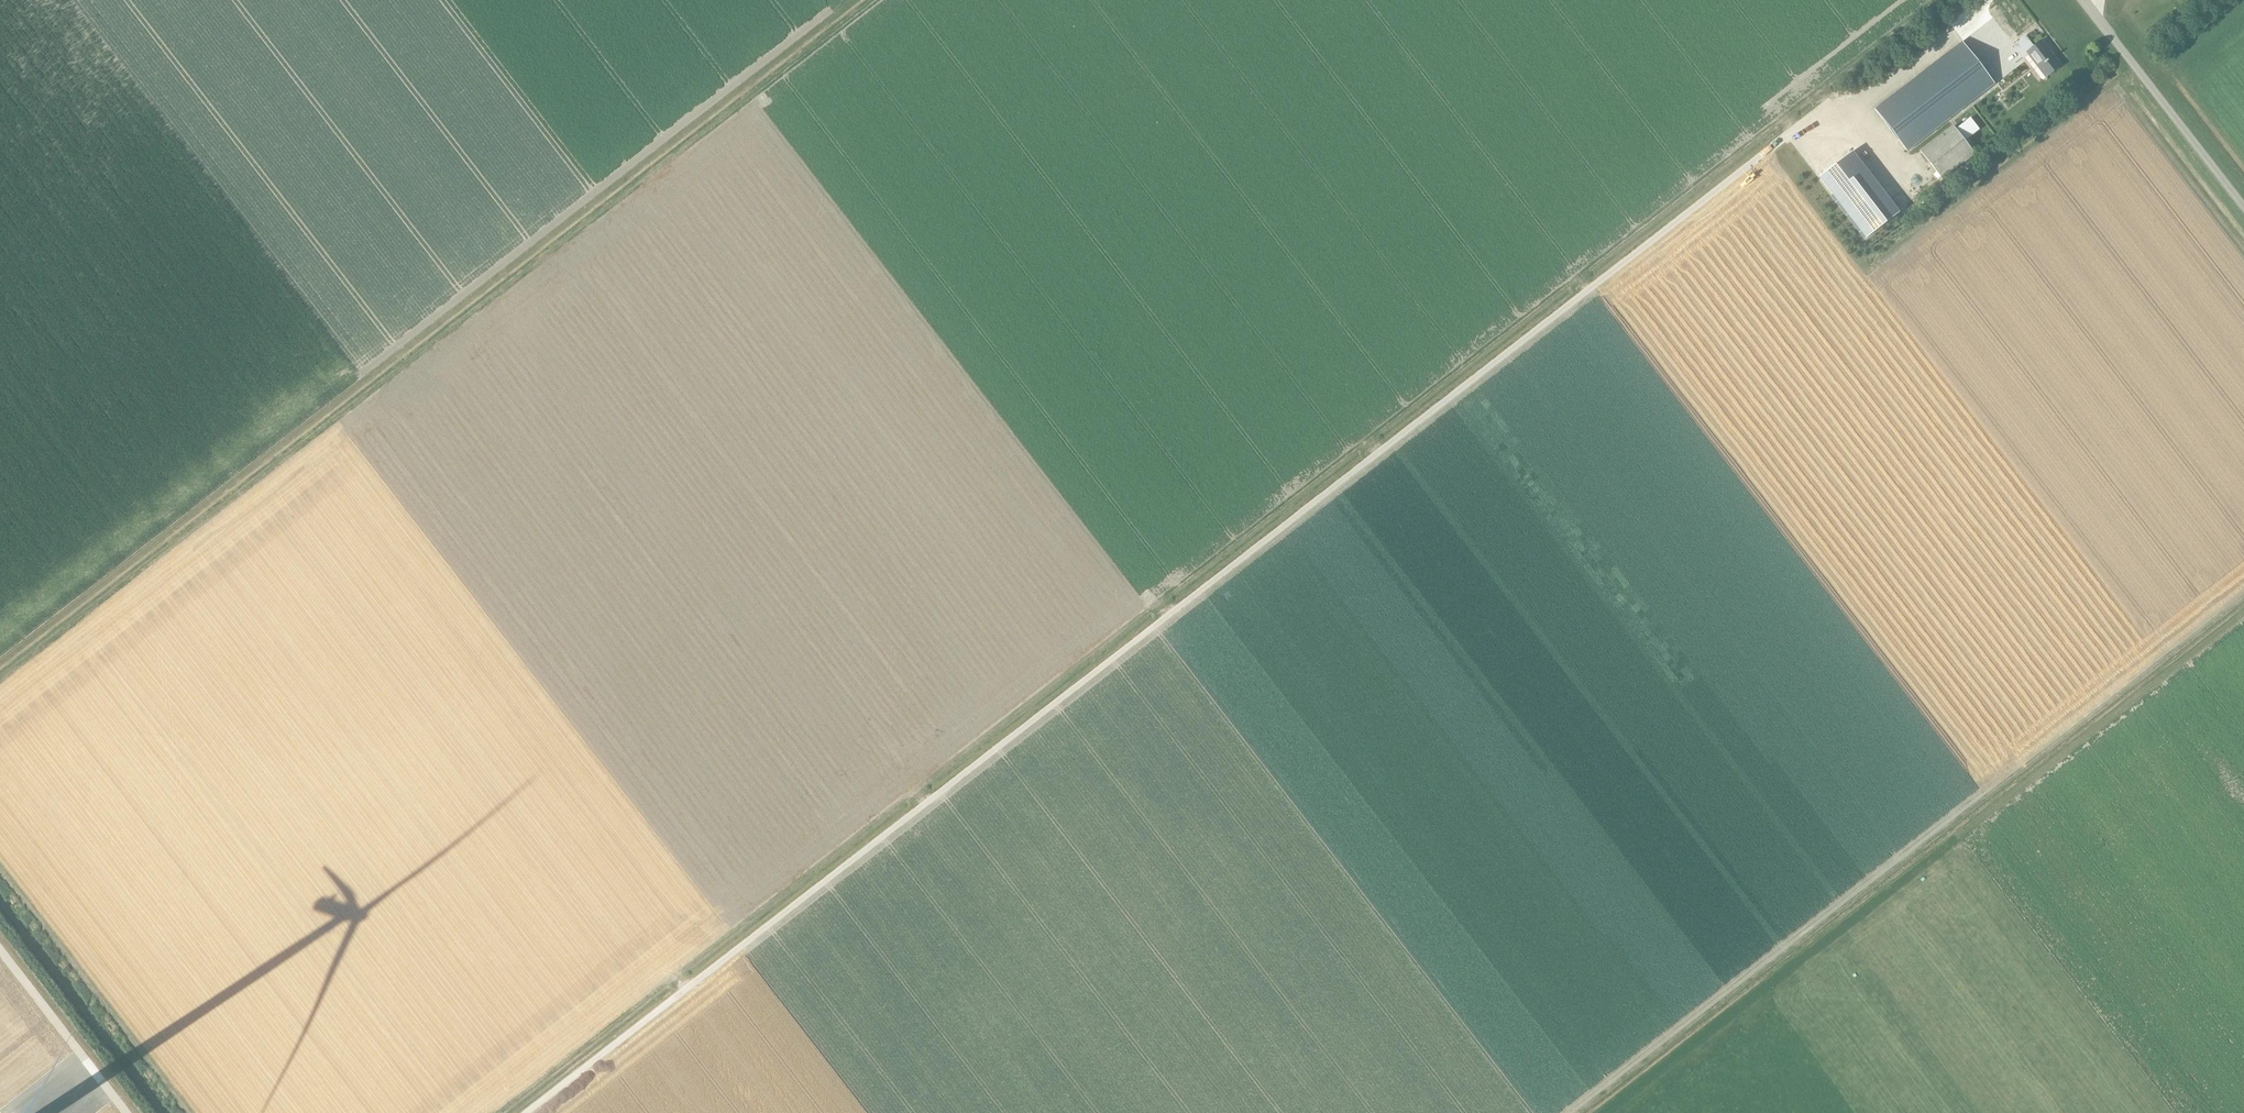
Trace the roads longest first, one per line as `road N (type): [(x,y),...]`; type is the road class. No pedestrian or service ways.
road 1 (unclassified): [(2243,206),(2083,0)]
road 2 (track): [(124,1112),(0,952)]

